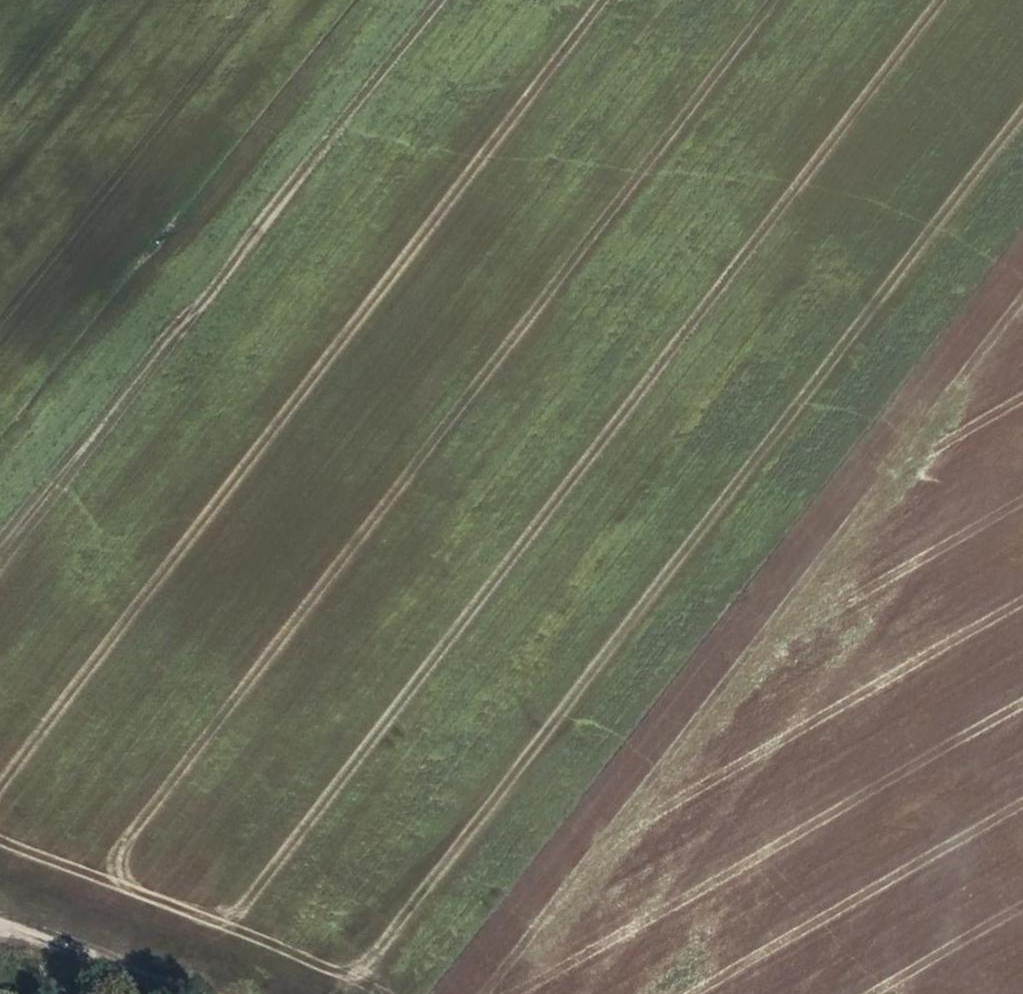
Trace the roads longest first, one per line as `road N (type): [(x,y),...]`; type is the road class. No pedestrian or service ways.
road 1 (track): [(0,918),(166,993)]

